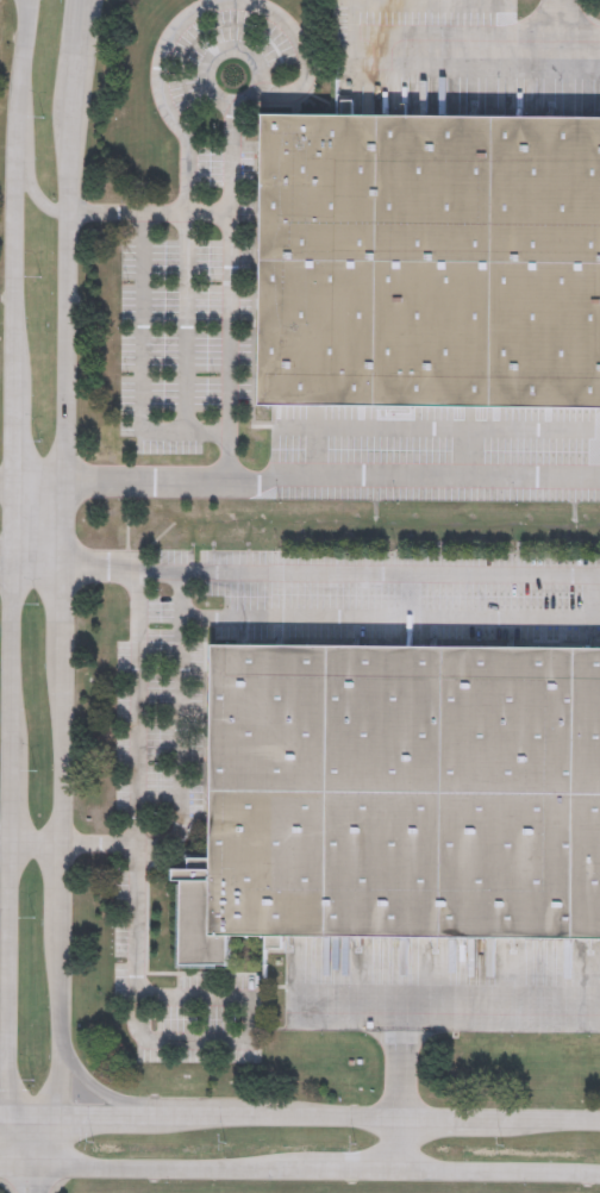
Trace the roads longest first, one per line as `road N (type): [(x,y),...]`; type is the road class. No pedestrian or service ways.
road 1 (tertiary): [(29,0),(17,1163)]
road 2 (tertiary): [(0,1163),(599,1177)]
road 3 (tertiary): [(599,1124),(65,1117)]
road 4 (tertiary): [(74,474),(80,104)]
road 5 (tertiary): [(68,841),(70,668)]
road 6 (tertiary): [(65,1117),(67,954)]

